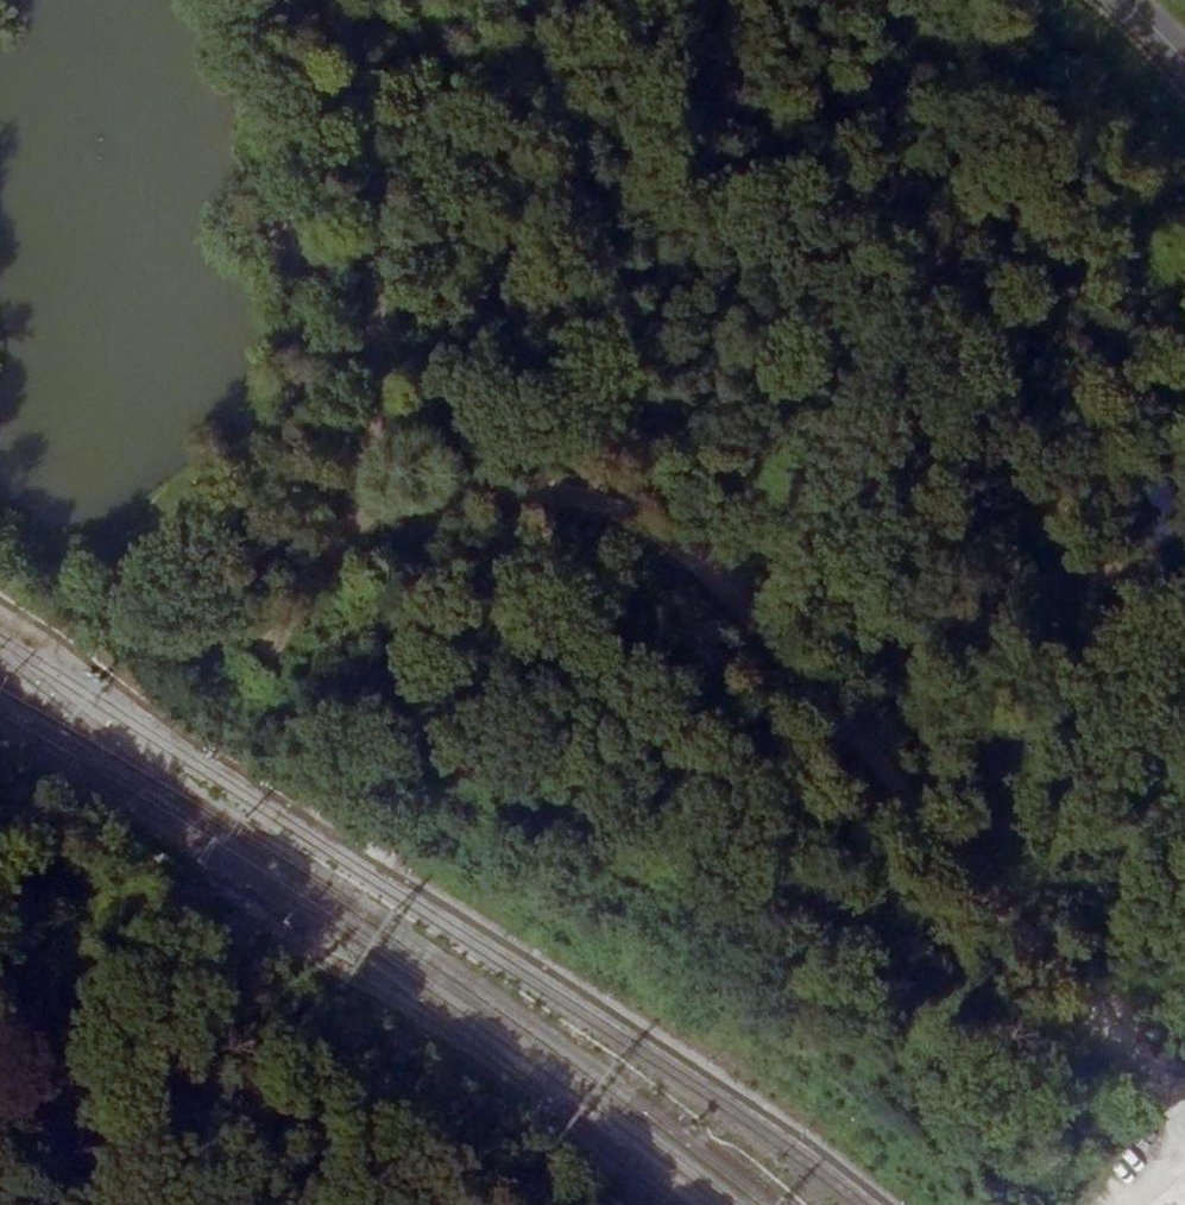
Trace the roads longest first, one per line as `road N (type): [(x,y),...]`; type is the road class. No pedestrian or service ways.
road 1 (track): [(335,0),(359,89),(395,335),(378,487),(296,657)]
road 2 (track): [(109,892),(0,1037)]

